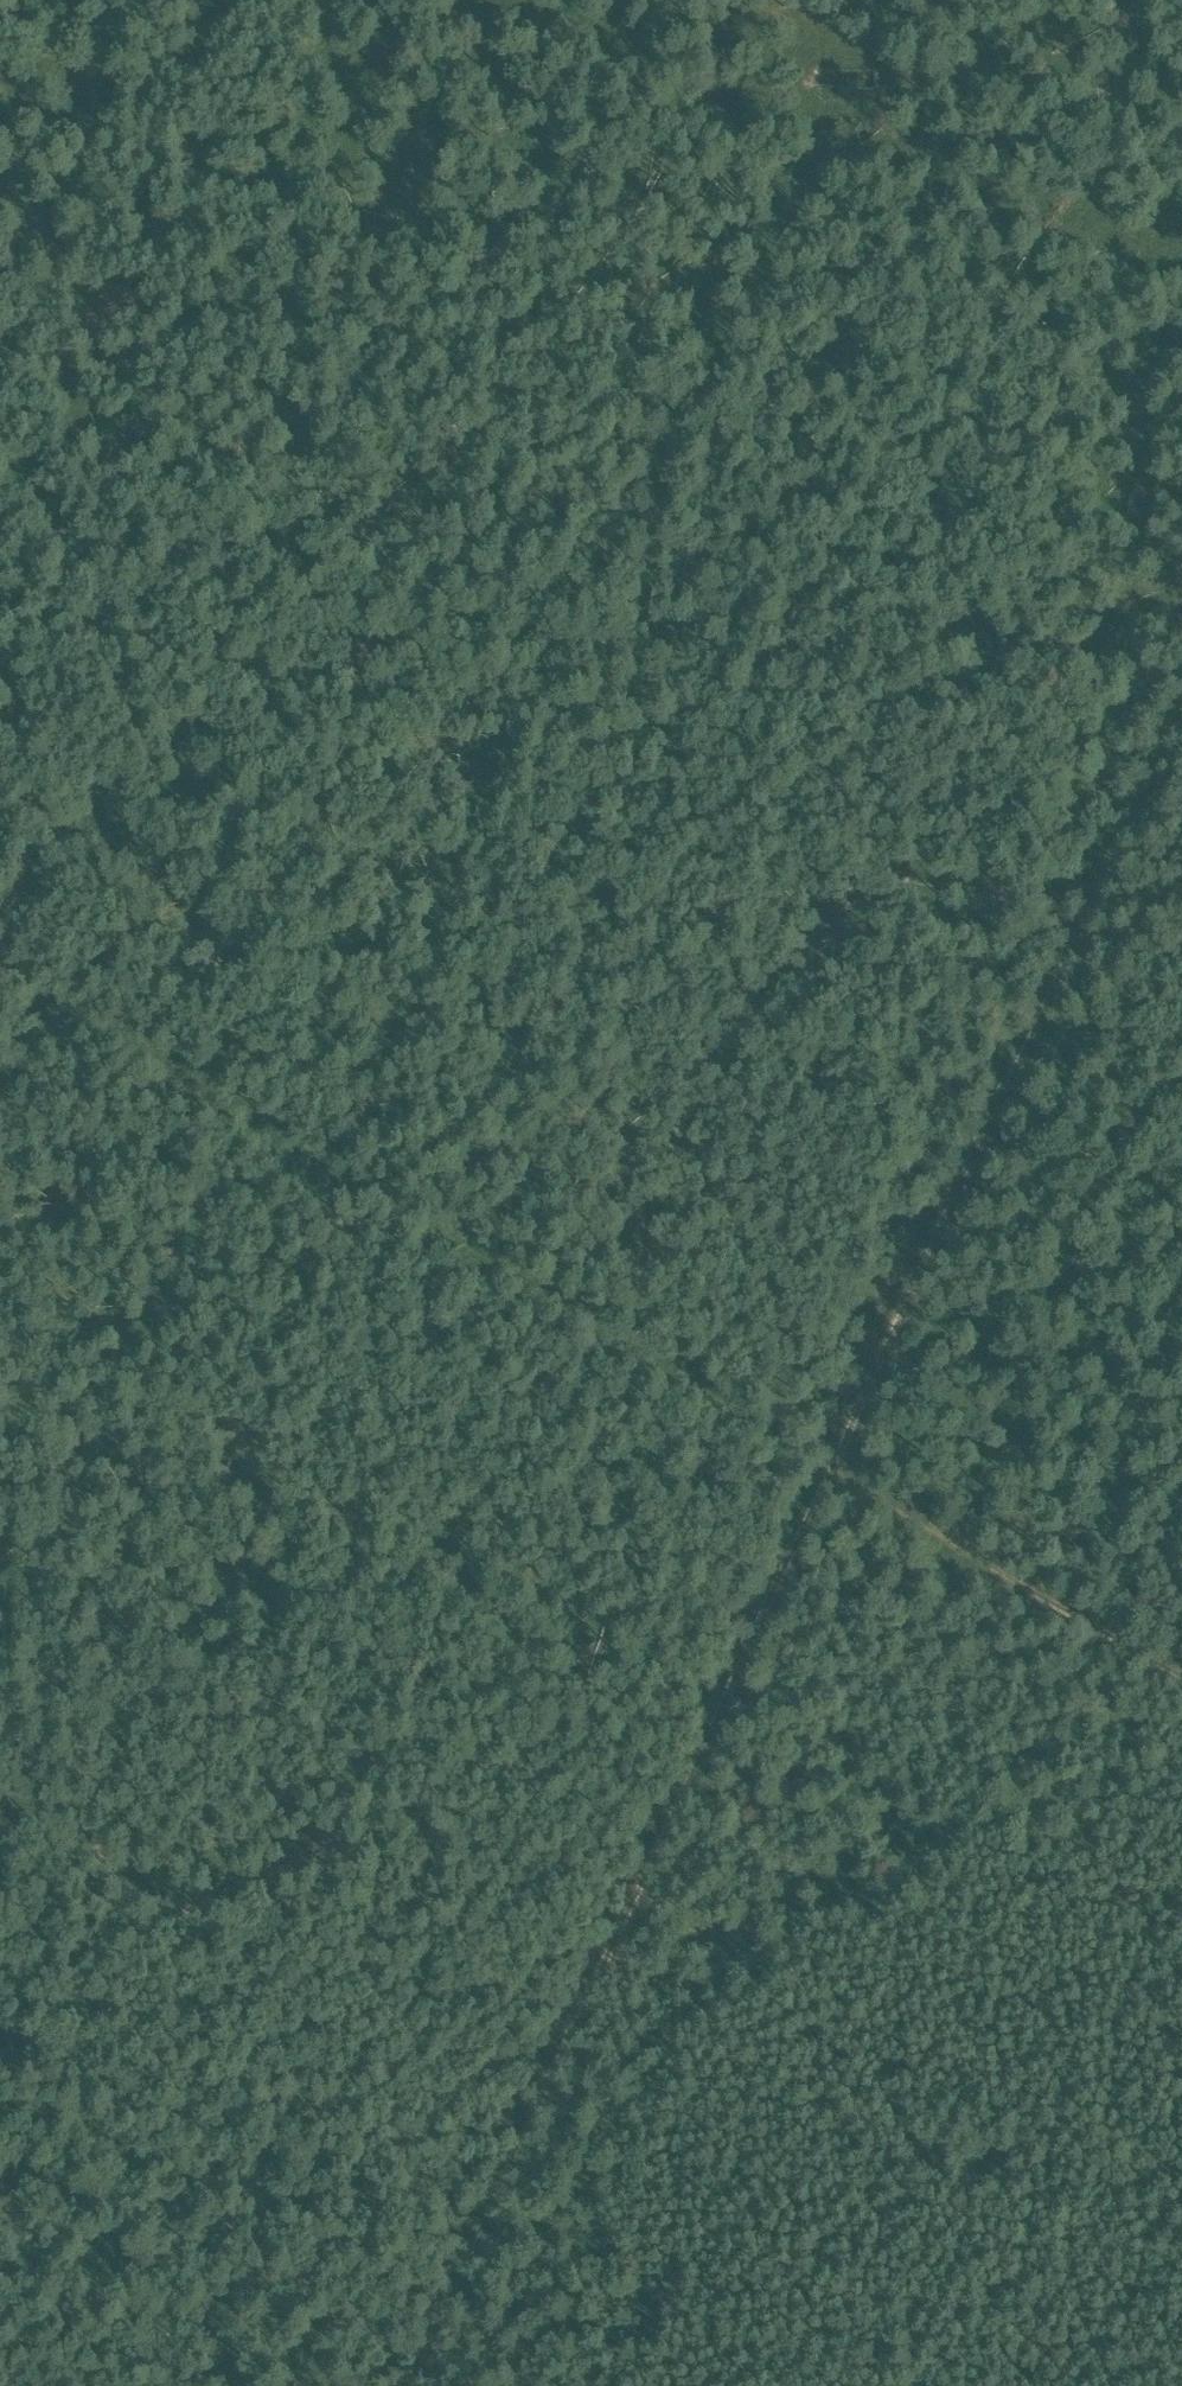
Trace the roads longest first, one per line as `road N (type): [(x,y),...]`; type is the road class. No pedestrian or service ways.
road 1 (track): [(394,2385),(595,1918),(1044,994),(1181,642)]
road 2 (track): [(816,1460),(1181,1679)]

